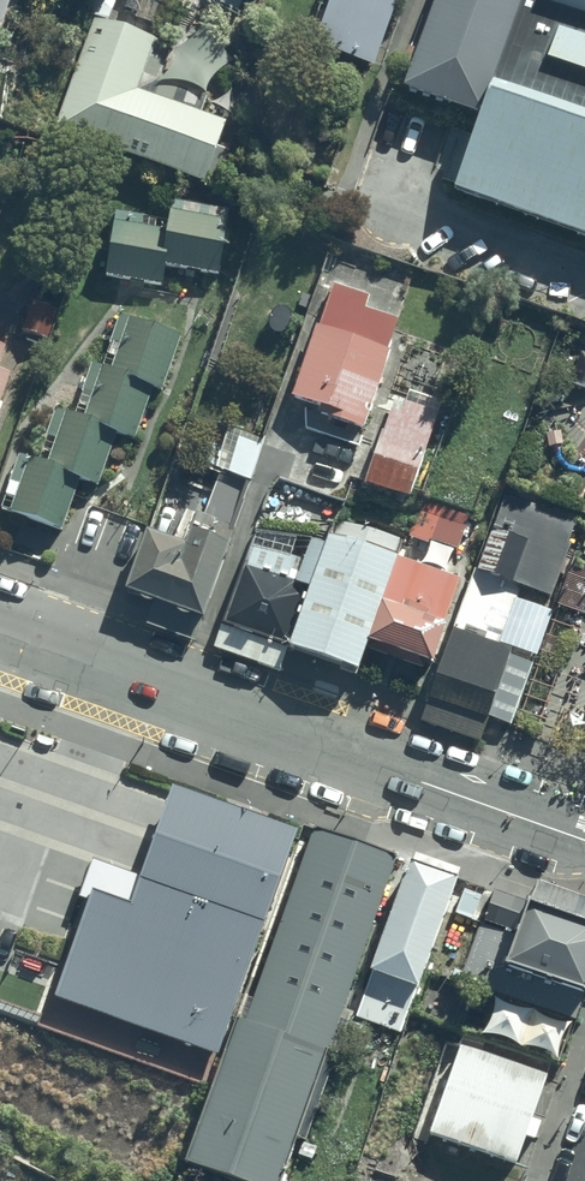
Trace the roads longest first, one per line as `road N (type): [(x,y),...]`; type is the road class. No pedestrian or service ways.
road 1 (residential): [(584,840),(0,633)]

